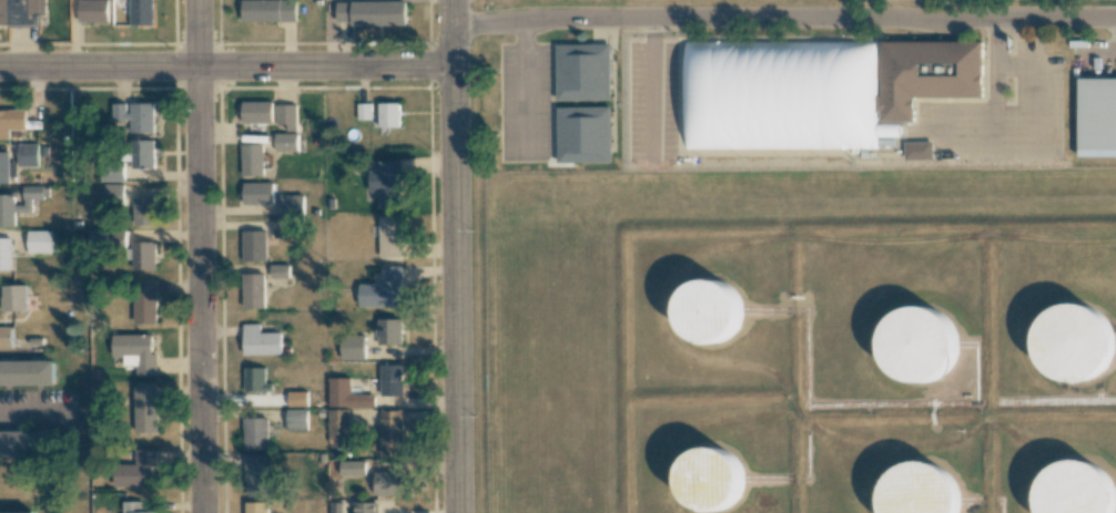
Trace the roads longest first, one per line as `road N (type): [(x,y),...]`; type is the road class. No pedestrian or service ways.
road 1 (residential): [(1115,18),(450,20)]
road 2 (tertiary): [(450,0),(457,512)]
road 3 (residential): [(198,0),(202,512)]
road 4 (residential): [(452,66),(0,65)]

